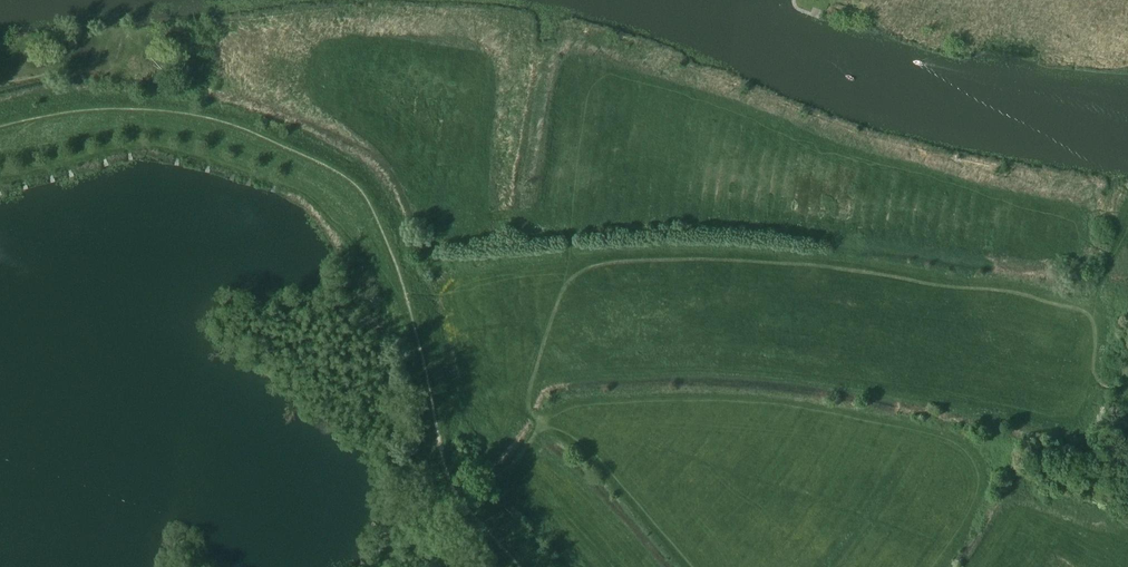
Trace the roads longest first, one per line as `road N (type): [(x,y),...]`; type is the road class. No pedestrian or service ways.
road 1 (track): [(566,222),(573,254),(525,409),(538,415),(525,449),(514,463),(458,494)]
road 2 (track): [(538,415),(578,437),(695,566)]

